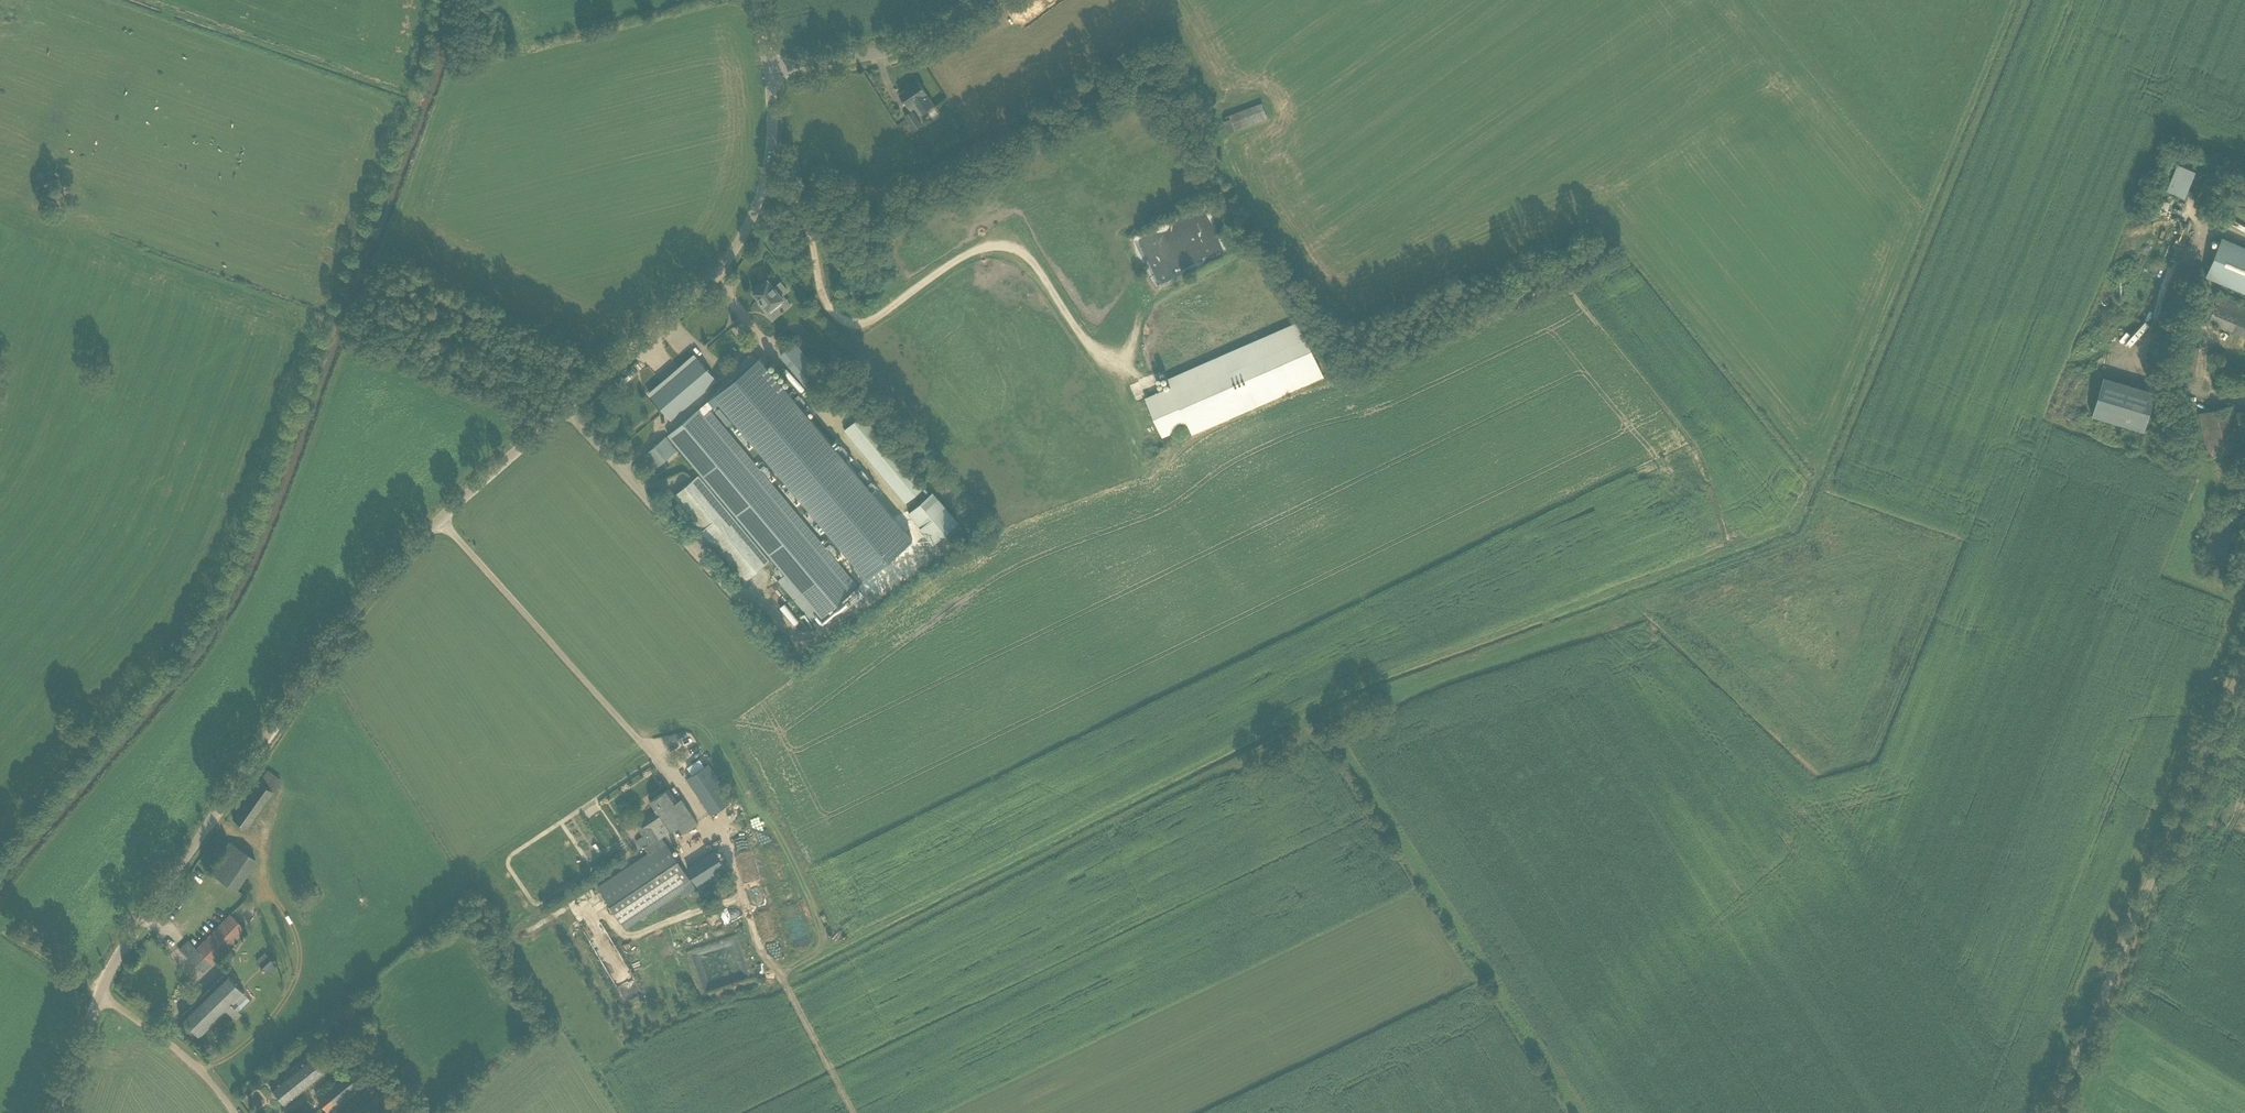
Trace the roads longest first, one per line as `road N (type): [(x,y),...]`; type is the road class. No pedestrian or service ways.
road 1 (unclassified): [(41,1112),(99,978),(316,653),(433,526)]
road 2 (unclassified): [(433,526),(714,272),(756,201),(765,81)]
road 3 (unclassified): [(2047,1112),(2244,638)]
road 4 (unclassified): [(653,769),(433,526)]
road 5 (unclassified): [(765,81),(880,64),(987,0)]

